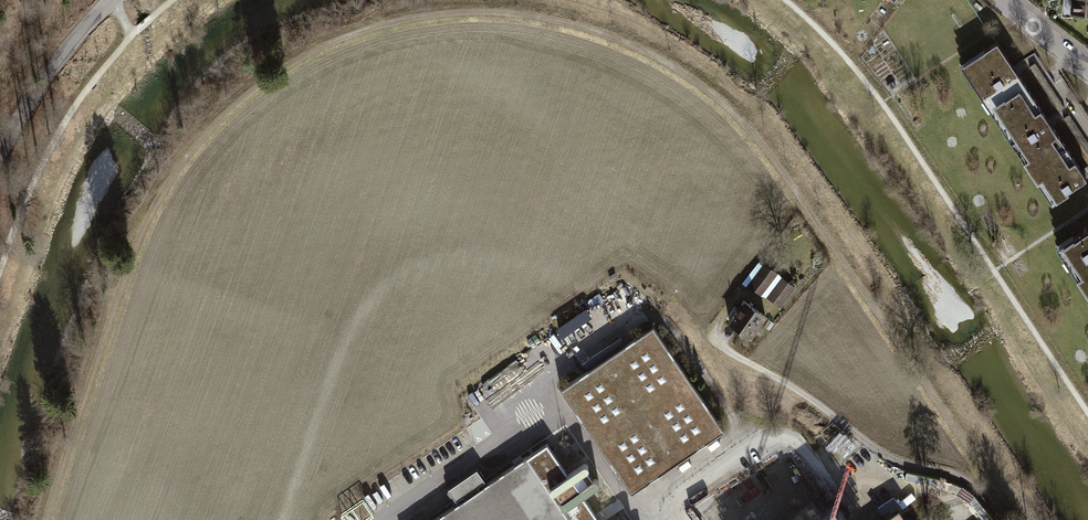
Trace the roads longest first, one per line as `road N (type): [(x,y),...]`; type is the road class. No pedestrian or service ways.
road 1 (track): [(47,519),(139,240),(196,146),(251,93),(327,45),(390,23),(473,12),(545,19),(621,41),(686,76),(738,117),(1018,519)]
road 2 (track): [(1087,412),(881,103),(785,0)]
road 3 (track): [(743,292),(718,328),(723,347),(884,455),(964,480),(1003,519)]
road 4 (track): [(130,37),(62,126),(0,273)]
road 5 (tertiary): [(0,153),(53,65),(113,0)]

